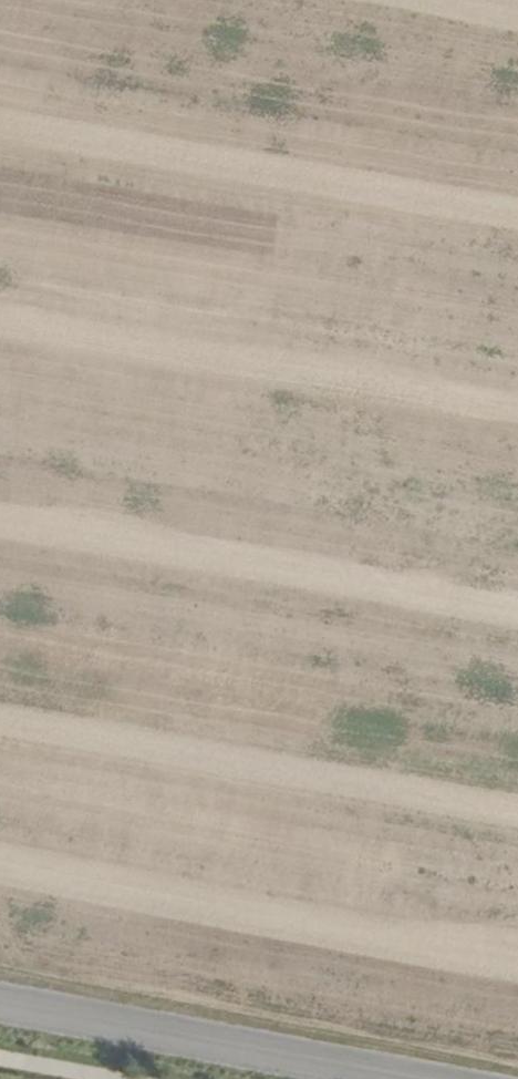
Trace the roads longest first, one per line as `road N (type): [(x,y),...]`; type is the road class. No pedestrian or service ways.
road 1 (tertiary): [(0,1013),(348,1078)]

